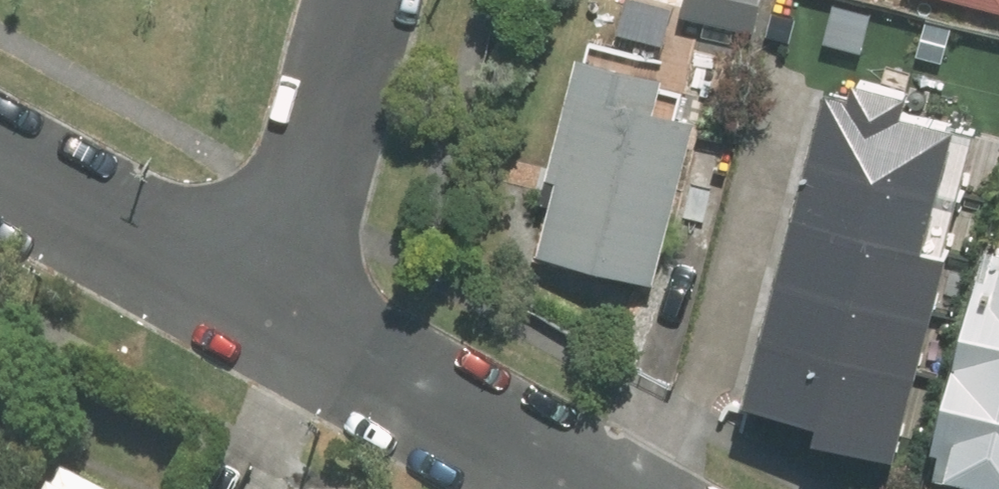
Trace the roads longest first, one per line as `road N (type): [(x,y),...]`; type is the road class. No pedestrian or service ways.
road 1 (residential): [(574,488),(275,323)]
road 2 (residential): [(275,323),(360,0)]
road 3 (residential): [(275,323),(0,172)]

